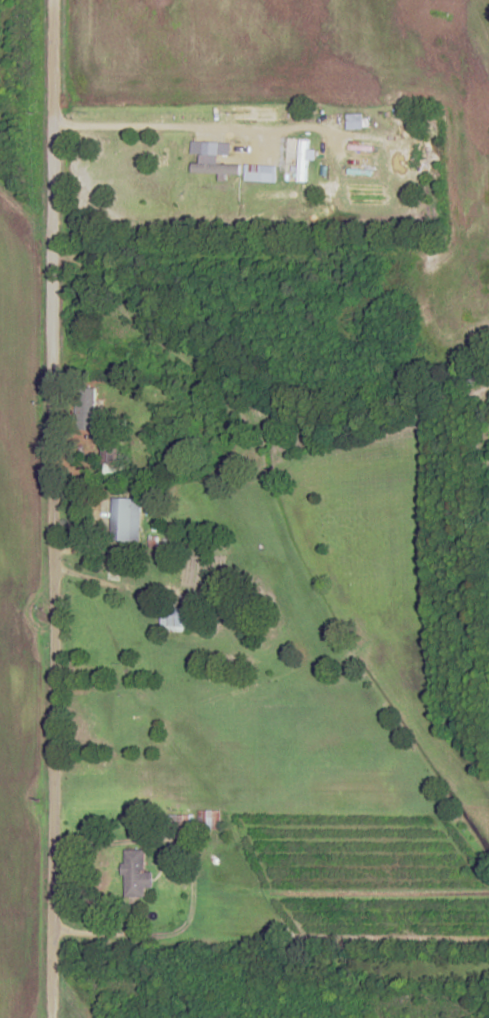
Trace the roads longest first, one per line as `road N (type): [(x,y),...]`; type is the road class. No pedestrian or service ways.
road 1 (residential): [(49,1017),(48,0)]
road 2 (residential): [(48,122),(338,127)]

